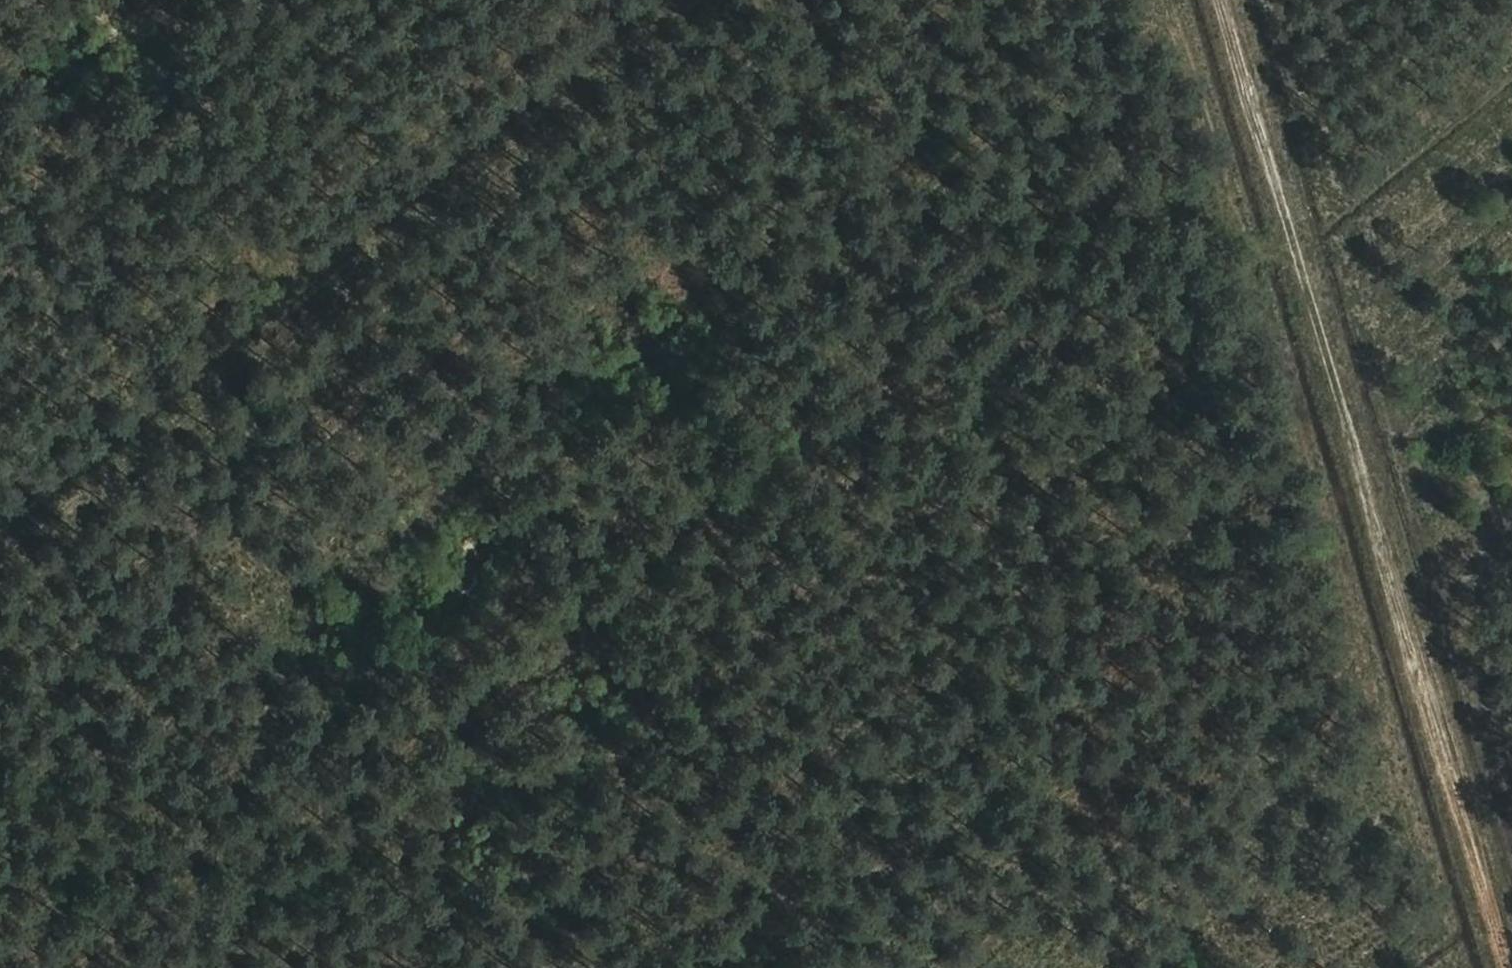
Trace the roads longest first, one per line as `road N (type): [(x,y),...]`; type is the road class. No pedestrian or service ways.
road 1 (track): [(1511,931),(1240,0)]

